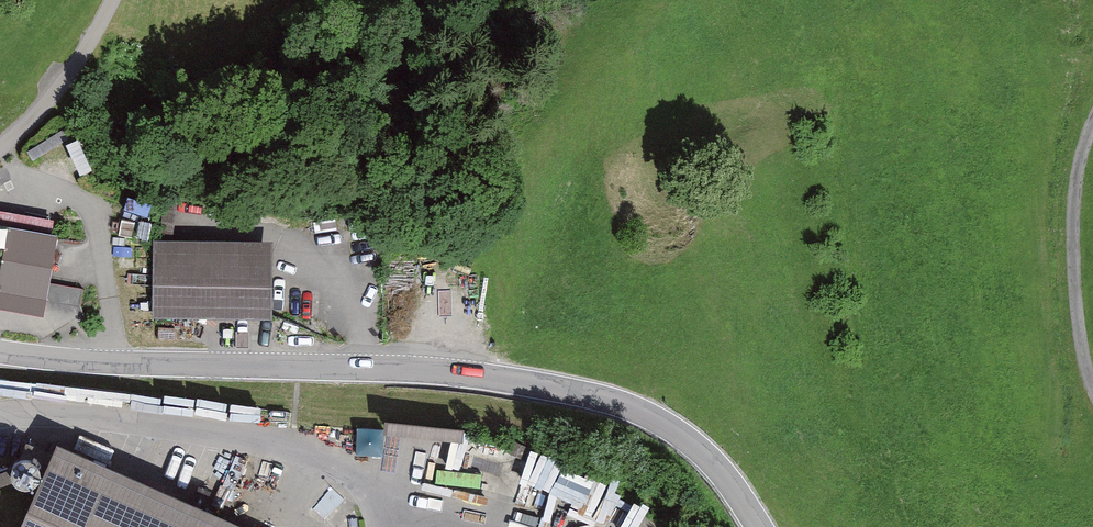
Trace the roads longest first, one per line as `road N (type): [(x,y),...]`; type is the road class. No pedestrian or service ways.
road 1 (tertiary): [(0,352),(114,362),(381,367),(590,394),(627,404),(694,443),(758,526)]
road 2 (residential): [(0,413),(56,411),(126,422),(389,481)]
road 3 (track): [(1092,118),(1079,140),(1072,249),(1092,386)]
road 4 (unclassified): [(112,0),(66,79),(0,150)]

